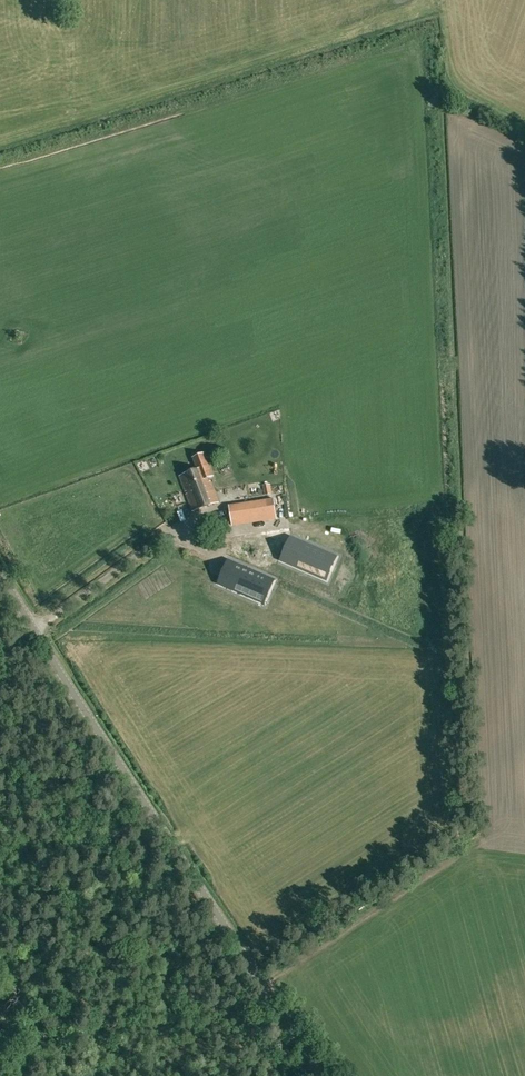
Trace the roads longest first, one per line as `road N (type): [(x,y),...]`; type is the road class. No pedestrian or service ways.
road 1 (unclassified): [(321,1075),(0,576)]

